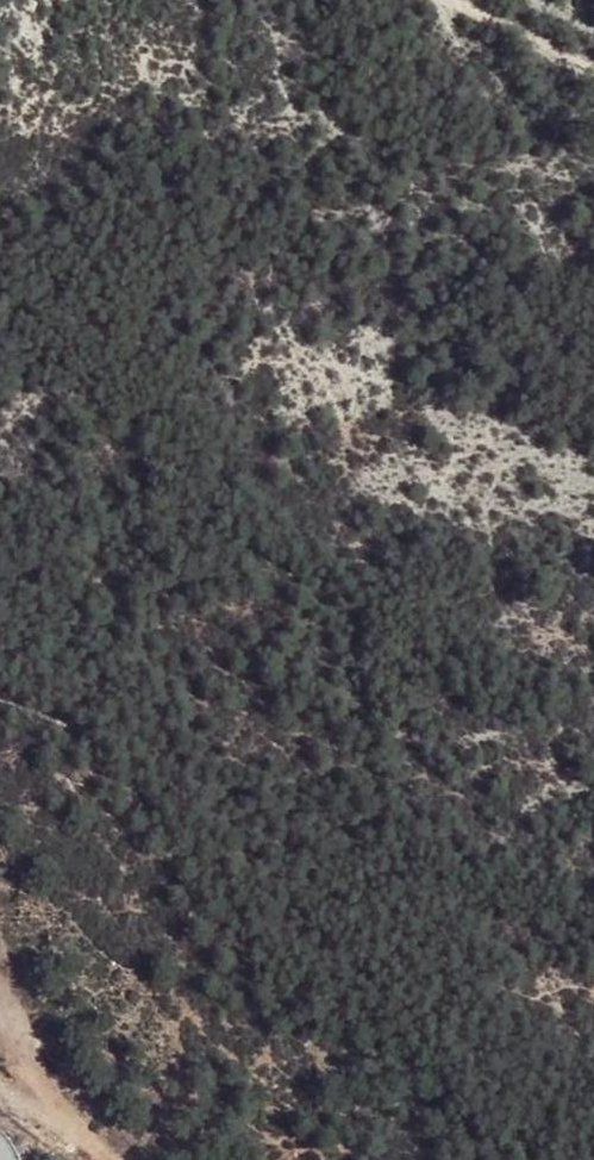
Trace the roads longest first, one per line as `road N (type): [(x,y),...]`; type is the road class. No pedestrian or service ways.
road 1 (track): [(593,80),(460,0)]

